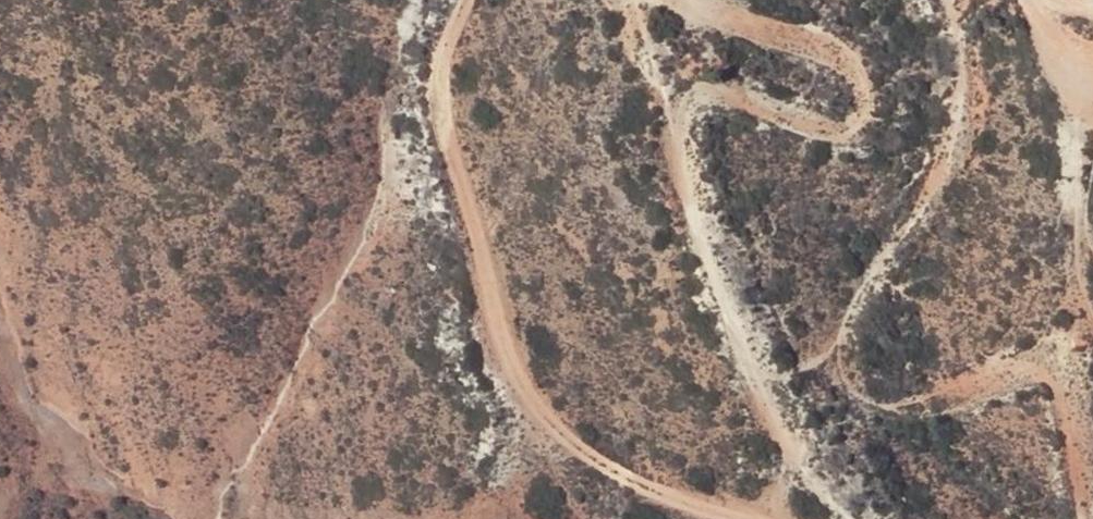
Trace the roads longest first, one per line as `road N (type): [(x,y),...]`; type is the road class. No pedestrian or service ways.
road 1 (track): [(467,0),(443,69),(446,163),(510,356),(564,442),(647,489),(743,518)]

